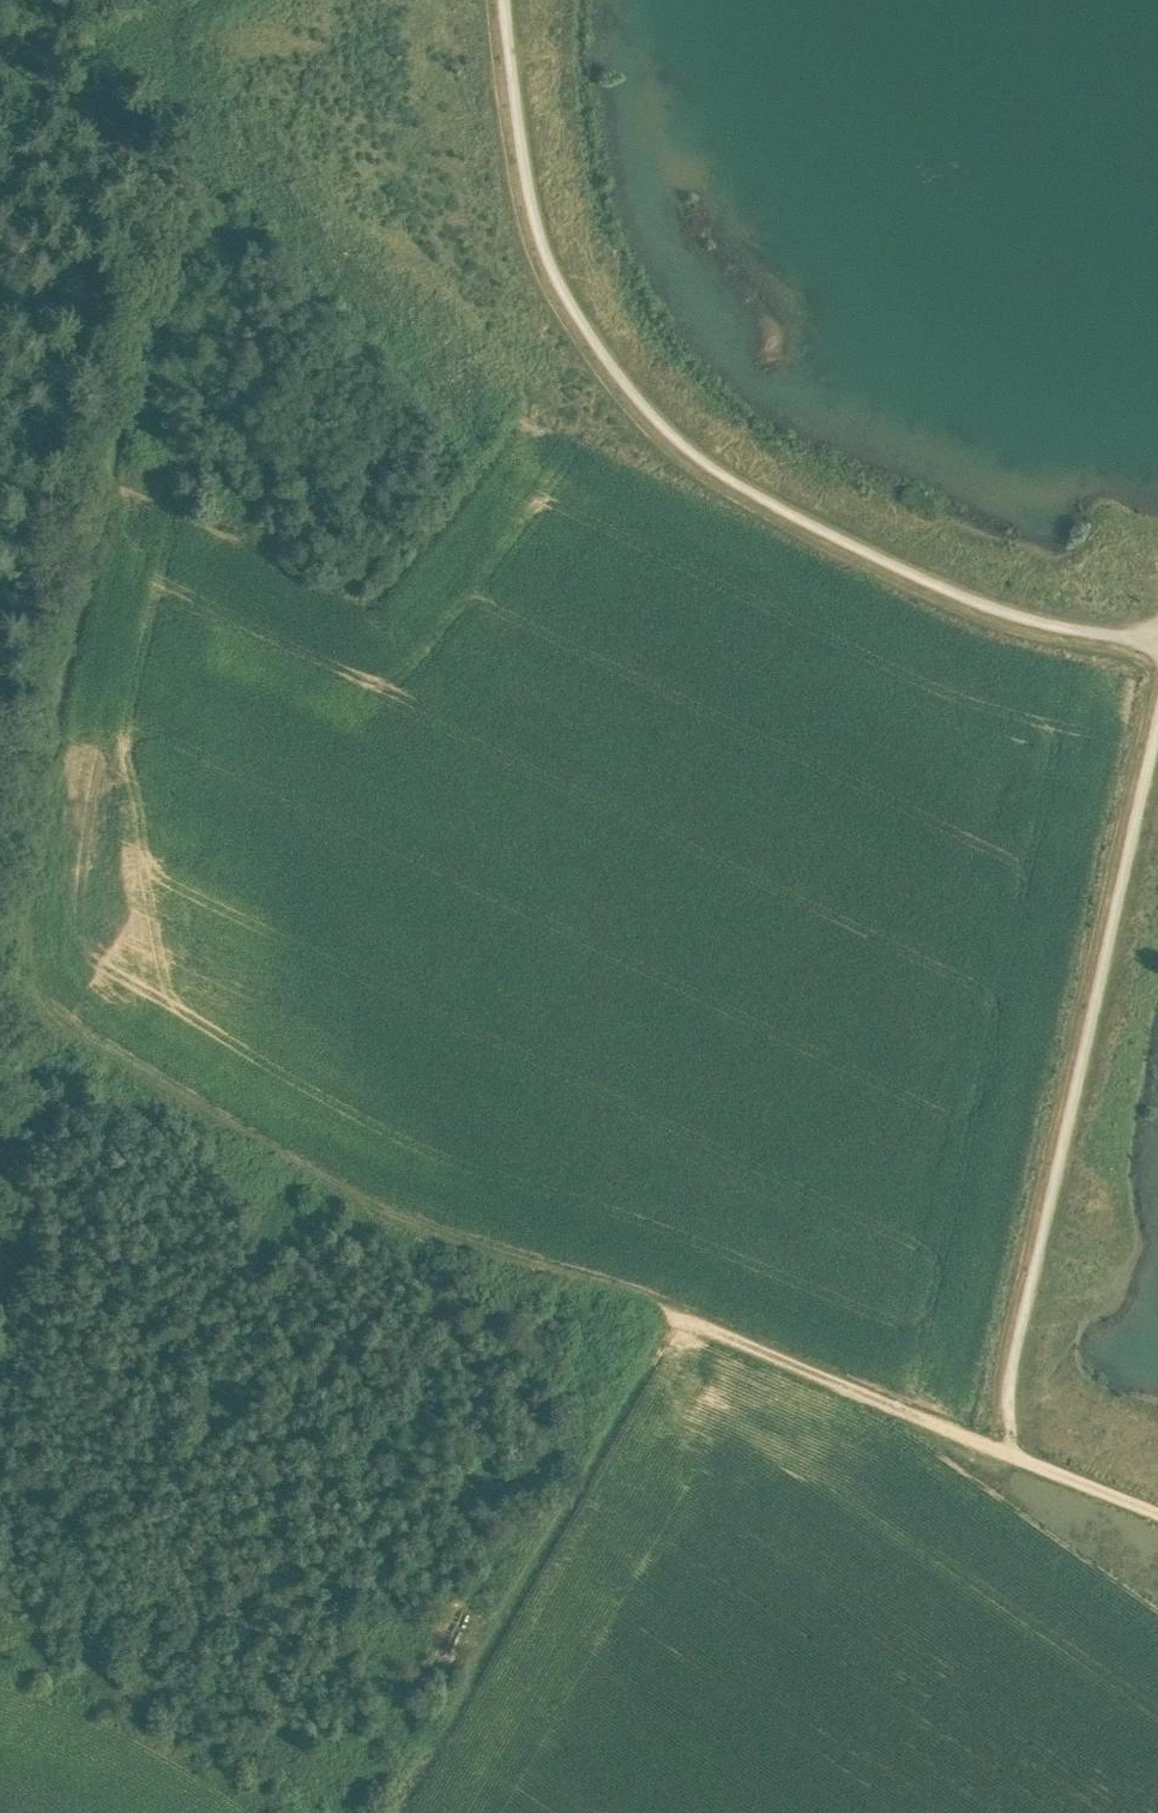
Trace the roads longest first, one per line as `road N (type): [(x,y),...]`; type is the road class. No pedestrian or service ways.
road 1 (track): [(987,1438),(600,1281),(490,1250),(349,1193),(72,1026),(26,942),(134,408),(129,284),(52,150),(0,122)]
road 2 (track): [(1157,1508),(987,1438)]

